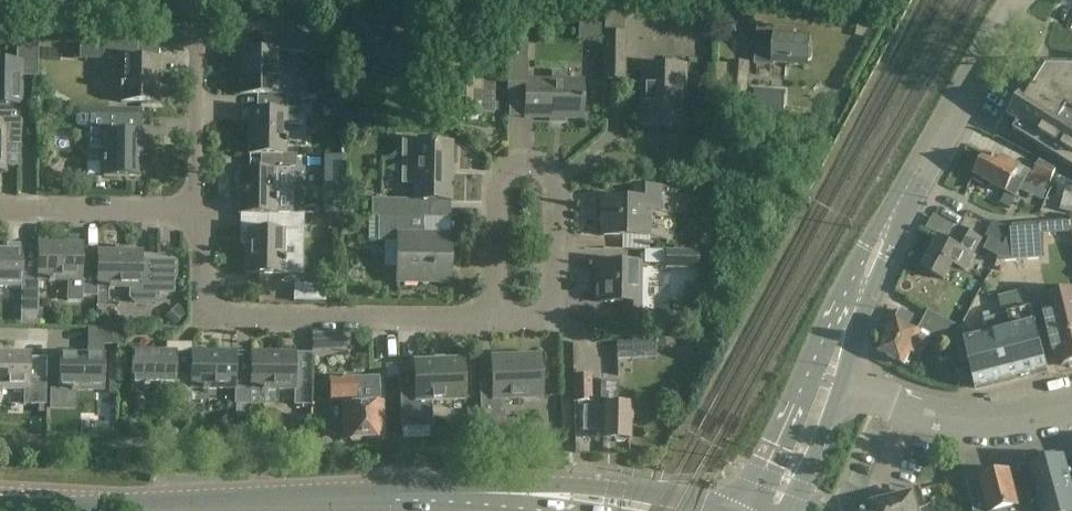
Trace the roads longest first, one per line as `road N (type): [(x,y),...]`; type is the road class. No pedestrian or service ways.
road 1 (residential): [(494,321),(239,318),(204,298),(204,218),(193,211)]
road 2 (tertiary): [(917,178),(843,293),(750,510)]
road 3 (tertiary): [(209,504),(501,493)]
road 4 (residential): [(479,19),(198,27)]
road 5 (unclassified): [(843,383),(949,417),(1071,406)]
road 6 (residential): [(494,321),(559,321),(562,189),(546,165)]
road 7 (tertiary): [(718,510),(617,487),(501,493)]
road 8 (tertiary): [(843,383),(917,178)]
road 9 (tertiary): [(917,178),(1020,0)]
road 10 (residential): [(494,321),(498,192),(511,165),(546,165)]
road 11 (residential): [(0,211),(193,211)]
road 12 (residential): [(193,211),(198,27)]
road 13 (tertiary): [(796,510),(843,383)]

